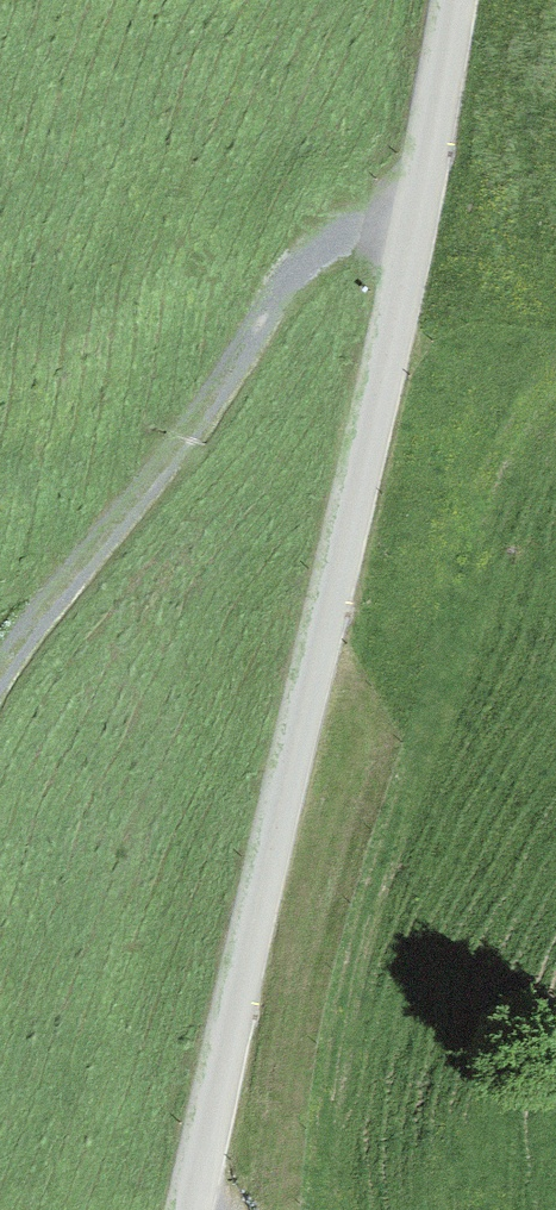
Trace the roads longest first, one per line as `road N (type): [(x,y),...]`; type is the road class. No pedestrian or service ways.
road 1 (unclassified): [(445,0),(407,208),(185,1209)]
road 2 (track): [(0,686),(326,225),(407,208)]

